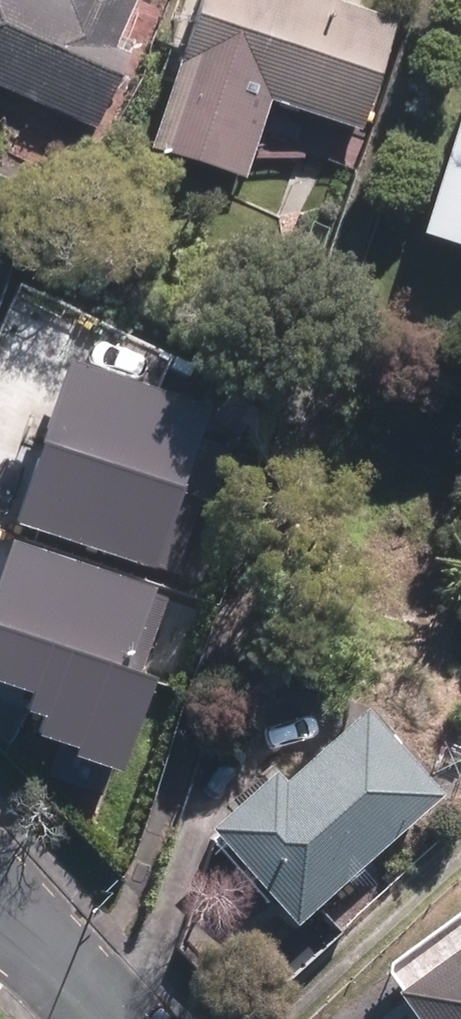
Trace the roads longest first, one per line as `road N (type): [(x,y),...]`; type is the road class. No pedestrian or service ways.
road 1 (residential): [(0,914),(114,1018)]

